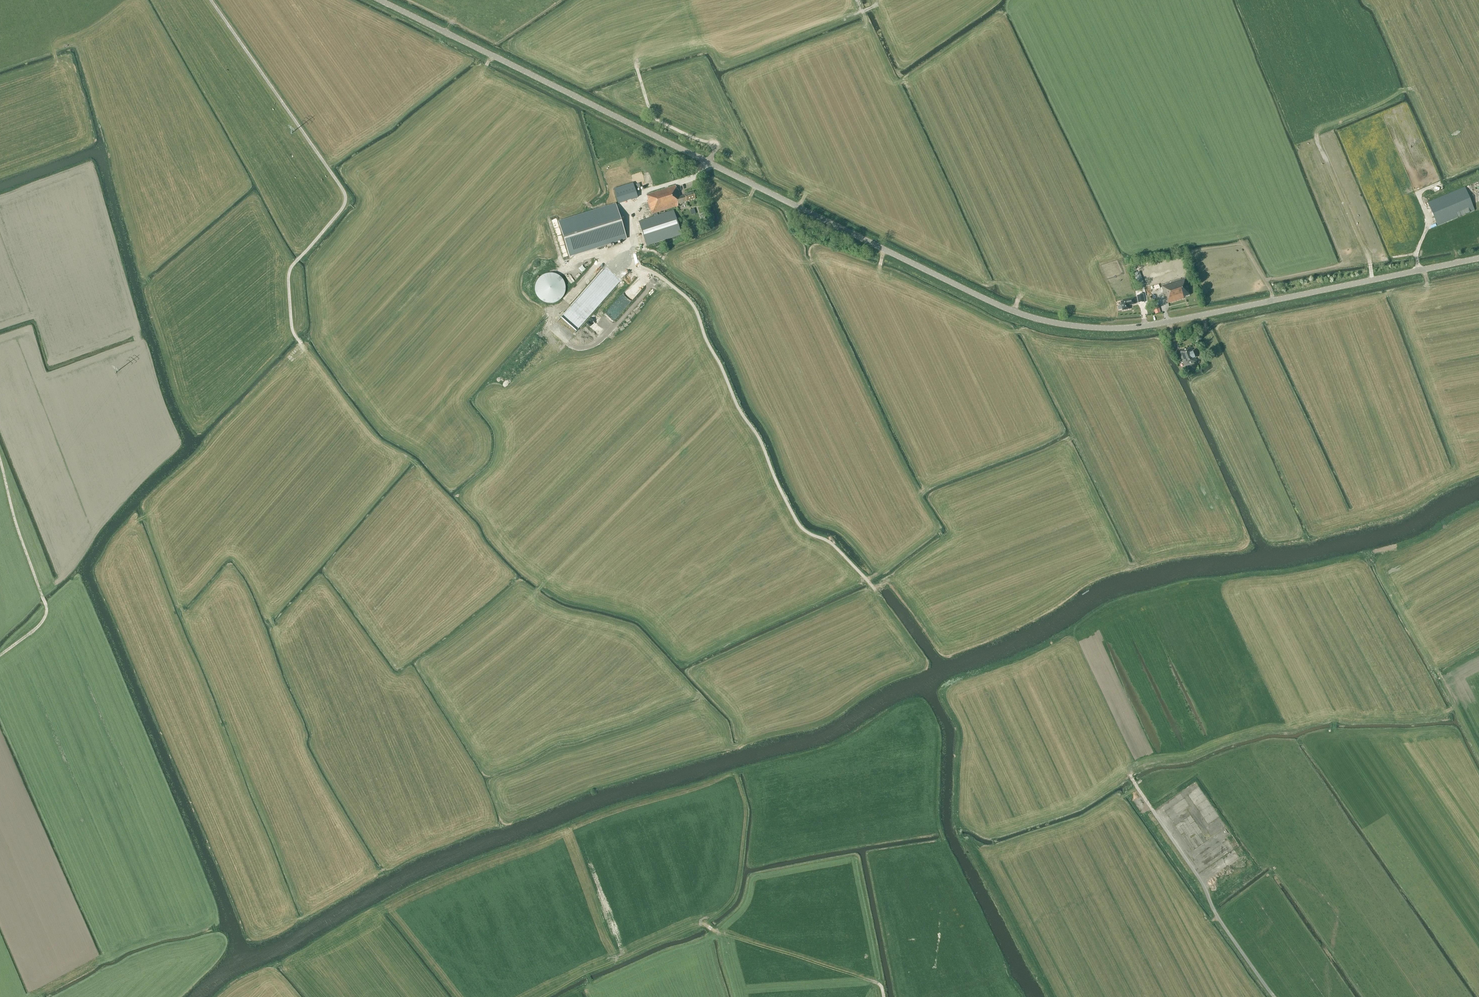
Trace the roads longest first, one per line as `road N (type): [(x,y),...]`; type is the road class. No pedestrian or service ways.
road 1 (tertiary): [(1478,259),(1151,326),(1053,323),(964,289),(380,0)]
road 2 (track): [(1272,996),(1130,777)]
road 3 (track): [(884,996),(878,984),(720,934),(705,924),(723,908)]

